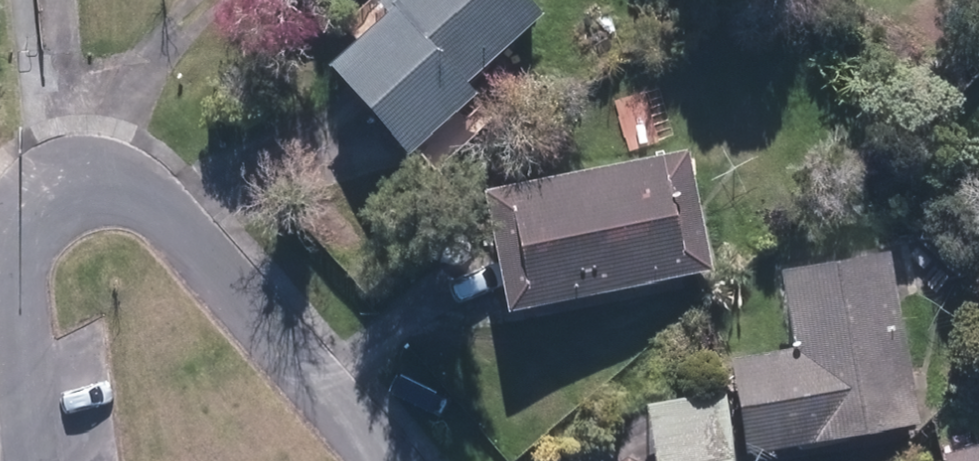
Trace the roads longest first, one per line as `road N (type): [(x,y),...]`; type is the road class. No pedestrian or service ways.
road 1 (residential): [(58,199),(93,185),(134,191),(162,213),(364,430),(381,460)]
road 2 (residential): [(36,460),(18,302),(24,239),(36,215),(58,199)]

